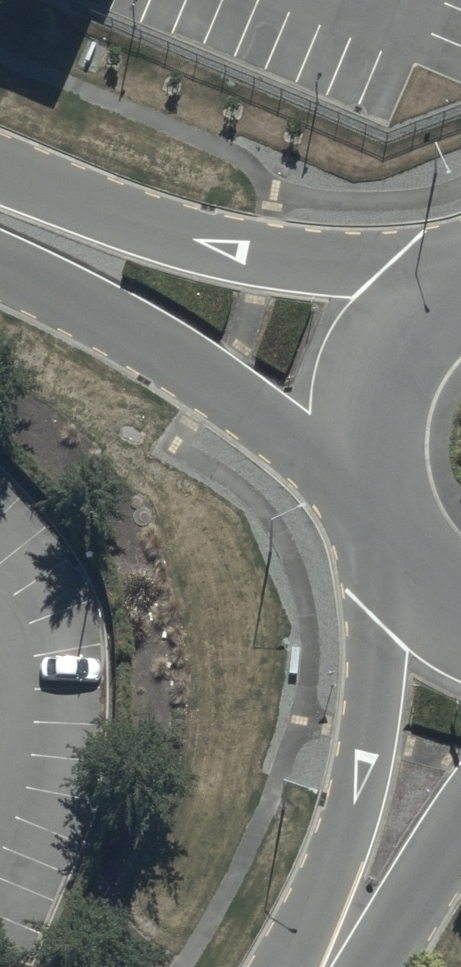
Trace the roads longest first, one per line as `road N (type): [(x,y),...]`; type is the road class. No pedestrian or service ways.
road 1 (unclassified): [(0,168),(256,254),(460,285)]
road 2 (unclassified): [(379,496),(217,386),(0,265)]
road 3 (unclassified): [(320,966),(332,858),(401,545)]
road 4 (unclassified): [(379,496),(374,444),(397,348),(460,285)]
road 5 (unclassified): [(460,830),(420,890),(340,966)]

